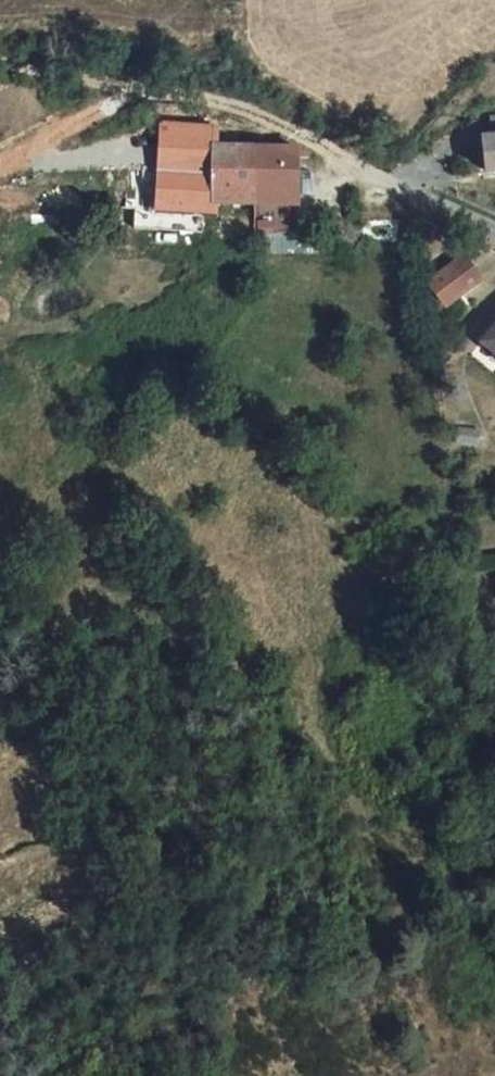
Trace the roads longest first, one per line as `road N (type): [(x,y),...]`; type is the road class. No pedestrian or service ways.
road 1 (track): [(344,161),(178,99),(0,56)]
road 2 (residential): [(344,161),(494,234)]

